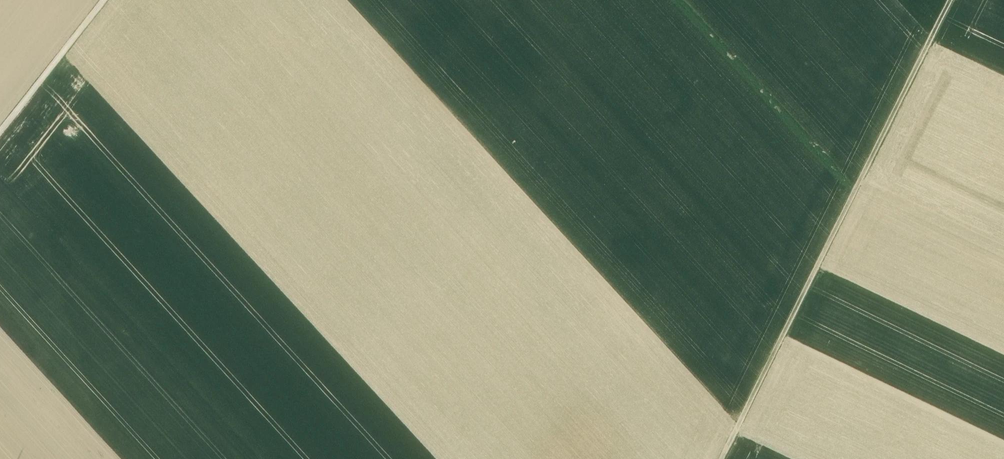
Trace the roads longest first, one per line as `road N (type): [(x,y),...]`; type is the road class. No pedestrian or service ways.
road 1 (track): [(735,458),(964,0)]
road 2 (track): [(0,150),(120,0)]

